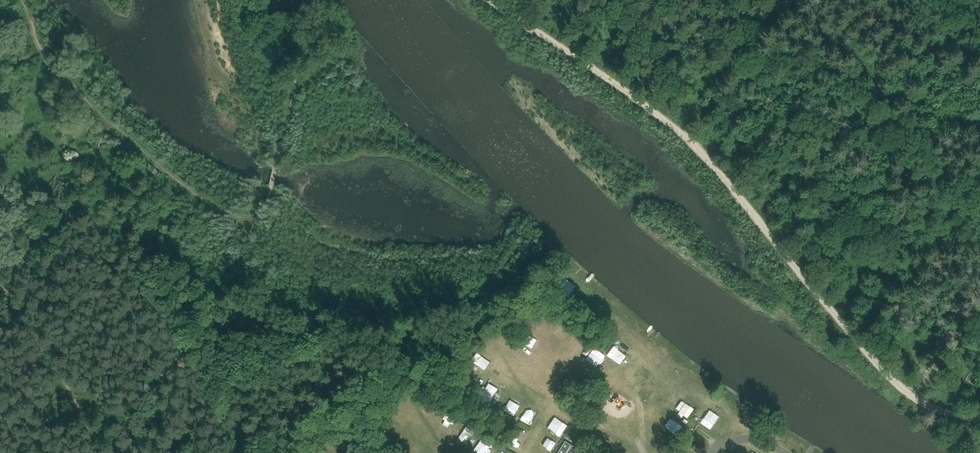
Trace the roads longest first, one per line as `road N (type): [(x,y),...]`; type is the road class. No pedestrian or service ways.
road 1 (track): [(490,0),(683,134),(895,383),(936,409),(979,420)]
road 2 (track): [(91,107),(100,141),(76,253),(62,276),(19,313)]
road 3 (track): [(0,286),(102,452)]

